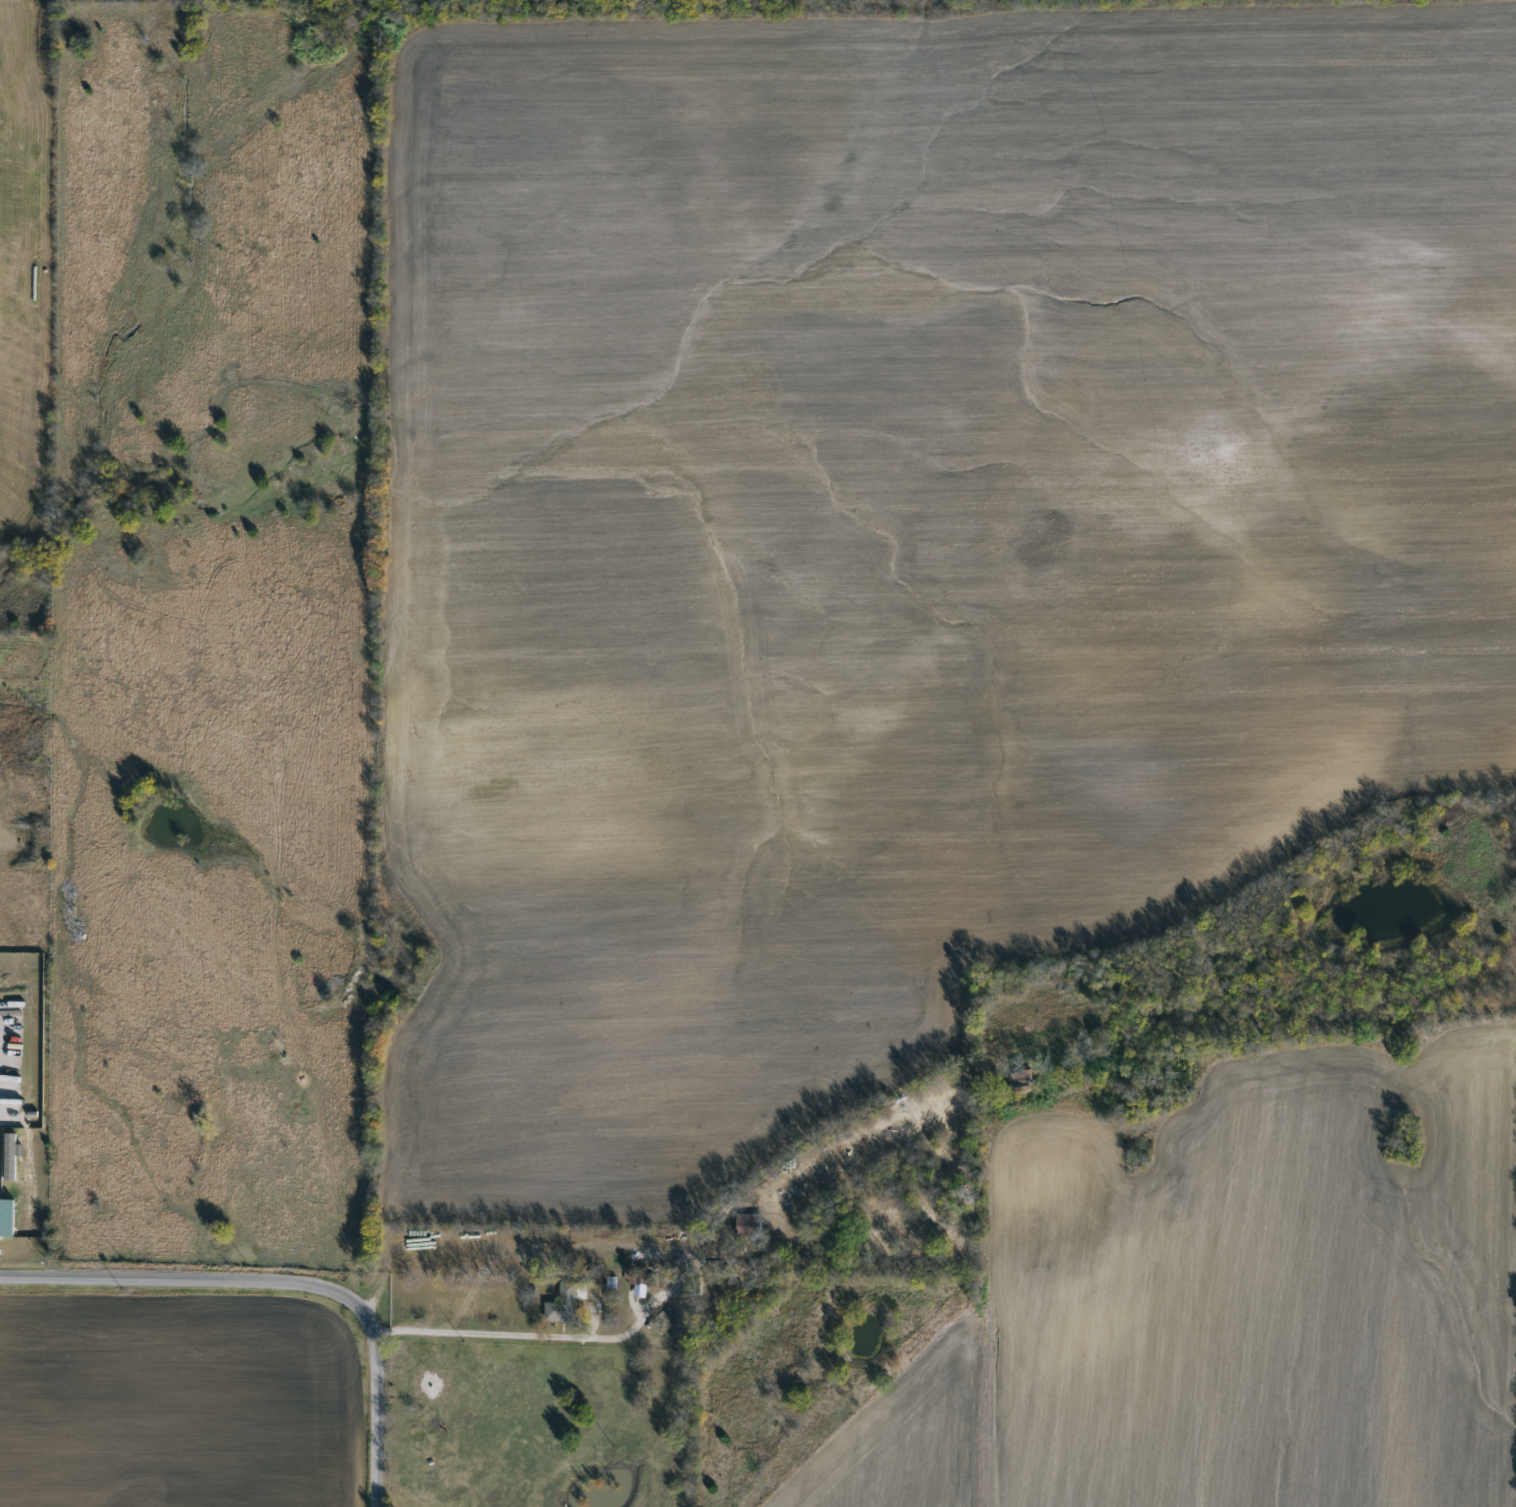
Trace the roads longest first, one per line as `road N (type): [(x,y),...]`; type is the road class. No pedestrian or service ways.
road 1 (residential): [(385,1506),(385,1352),(370,1319),(351,1302),(319,1291),(0,1290)]

